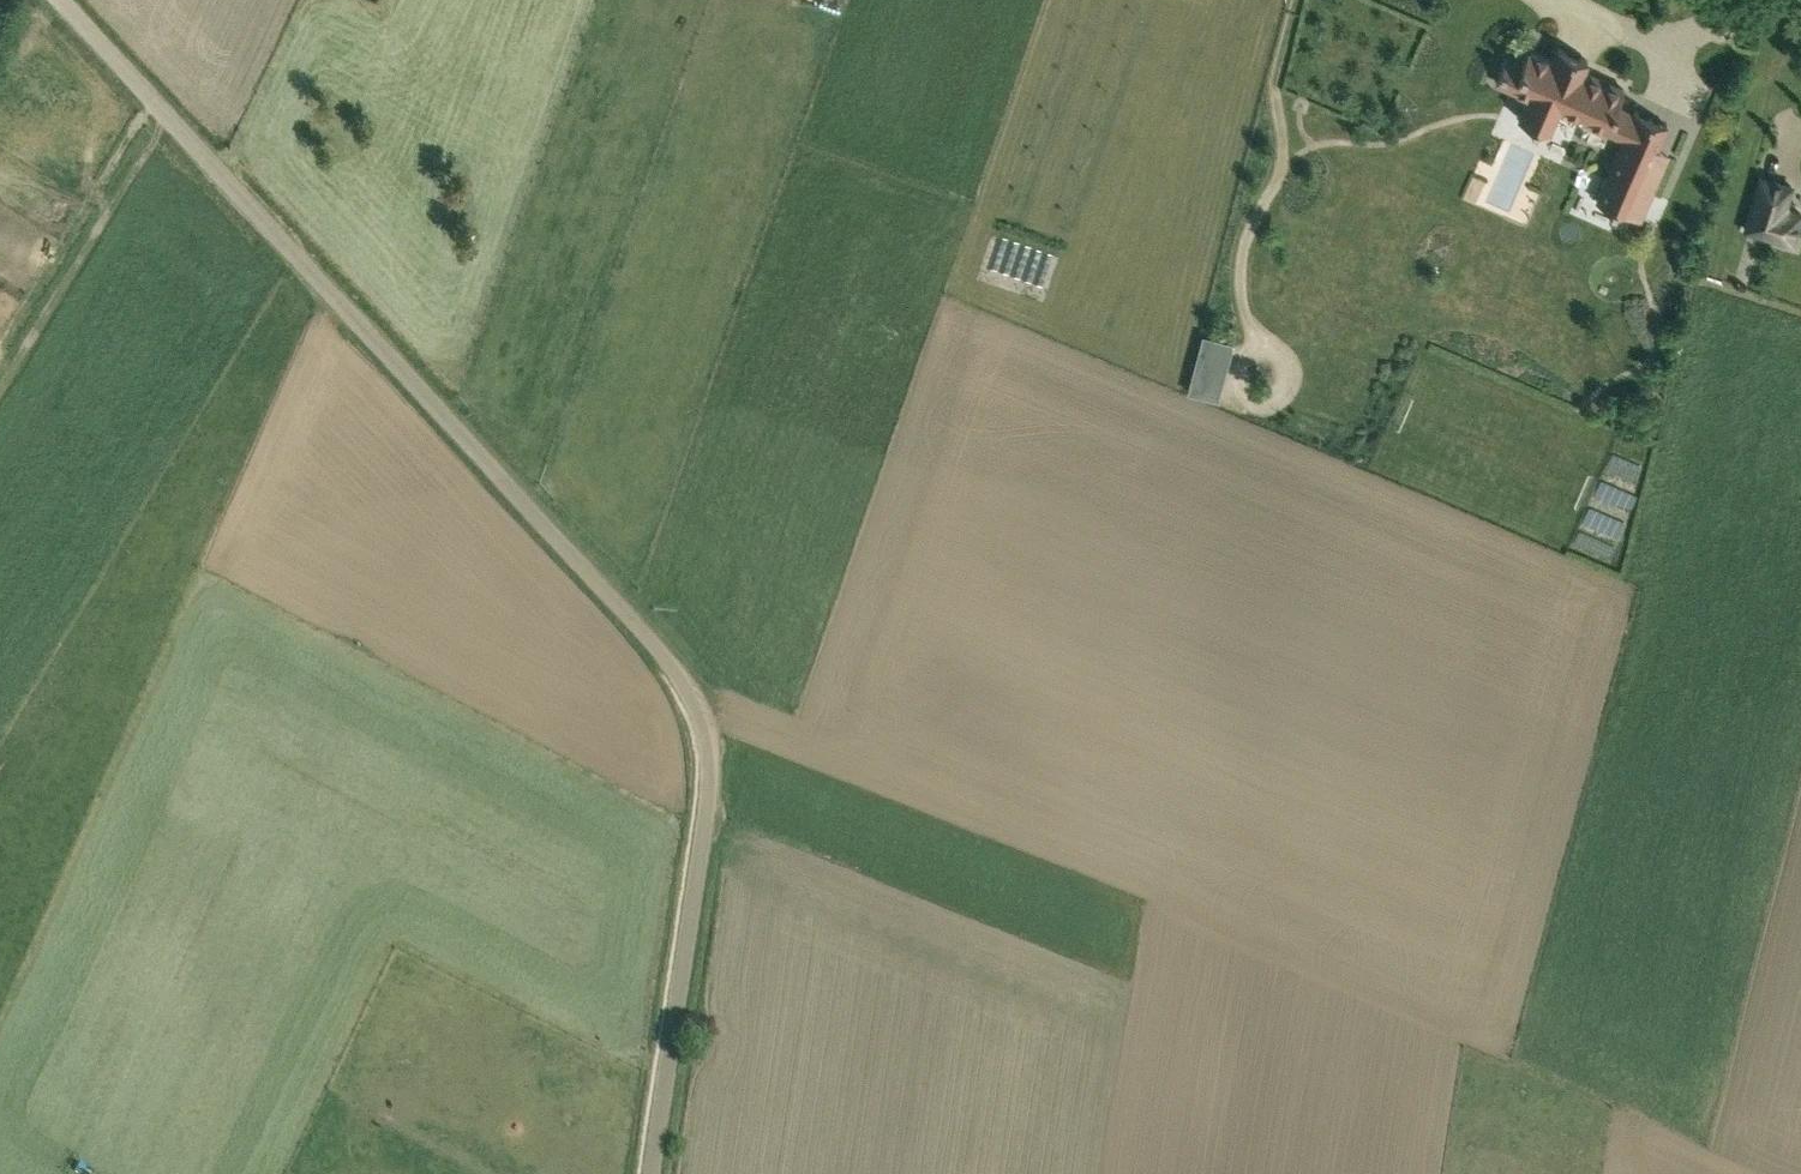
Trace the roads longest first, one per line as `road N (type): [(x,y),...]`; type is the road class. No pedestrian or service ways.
road 1 (unclassified): [(652,1173),(705,816),(701,763),(680,710),(43,0)]

